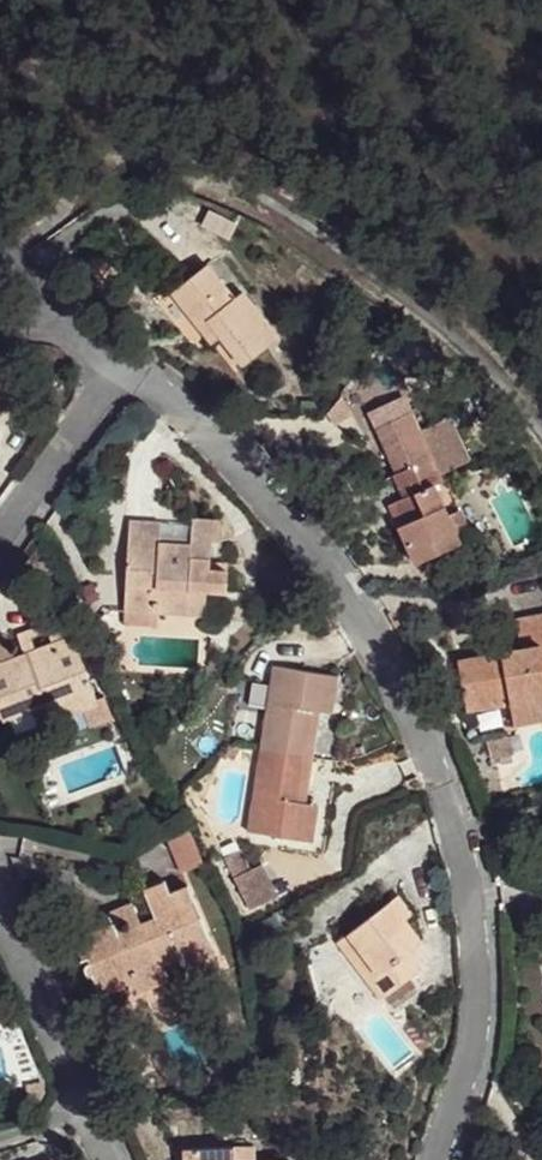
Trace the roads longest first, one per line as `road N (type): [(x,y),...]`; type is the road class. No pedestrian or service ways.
road 1 (residential): [(443,1159),(475,1060),(482,970),(459,839),(409,693),(324,560),(214,430),(132,370)]
road 2 (residential): [(0,902),(104,1159)]
road 3 (residential): [(132,370),(0,550)]
road 4 (residential): [(132,370),(0,298)]

